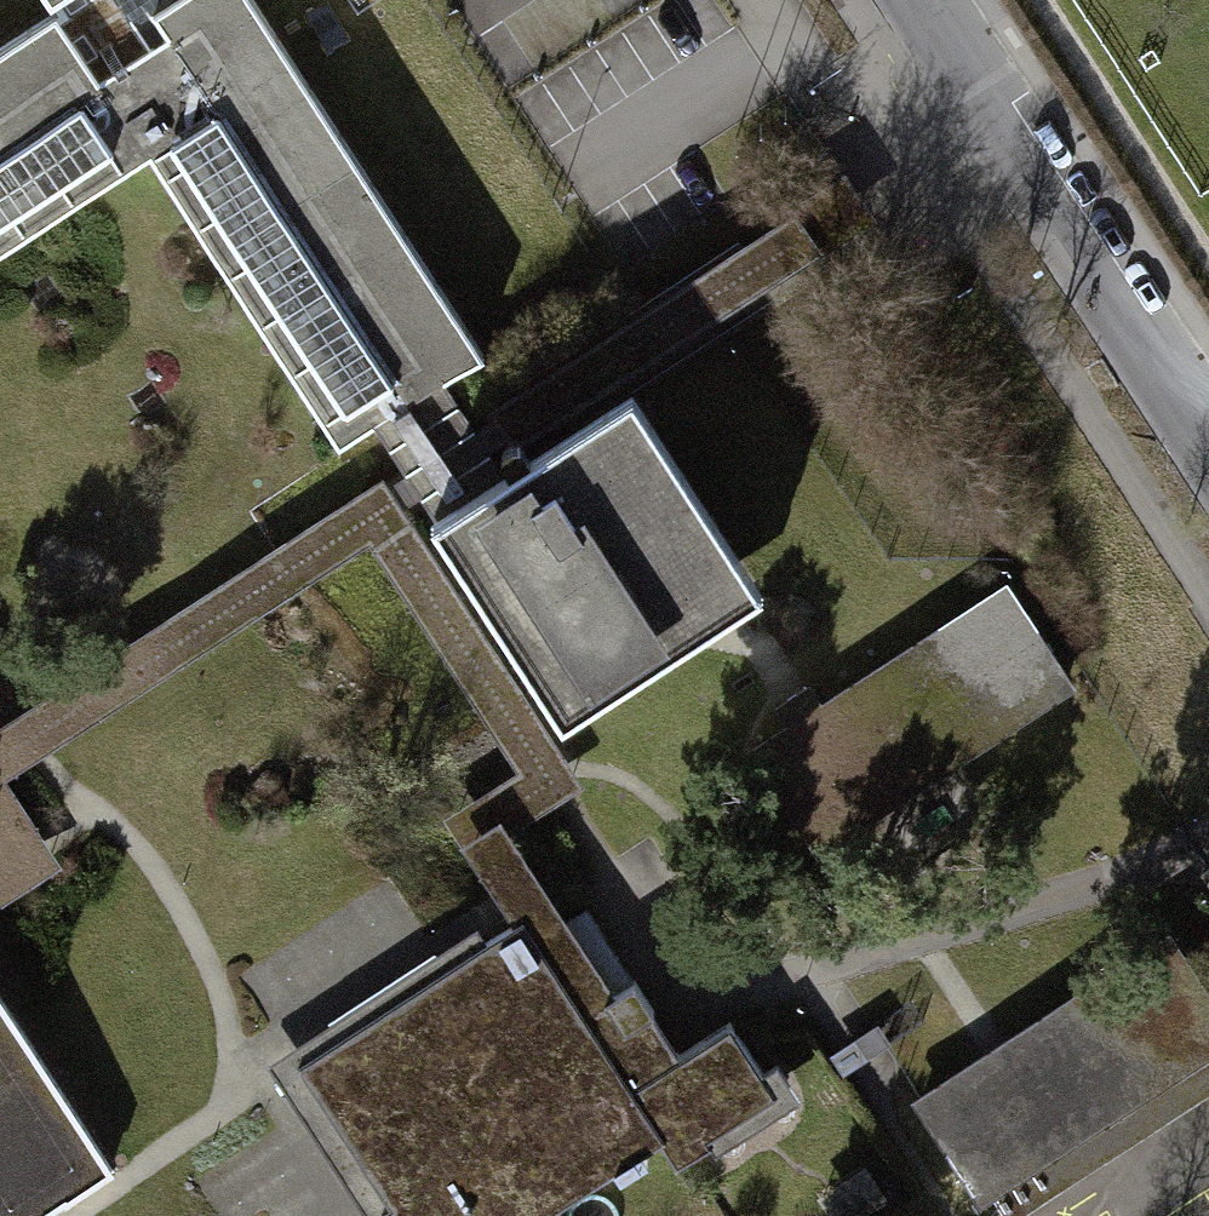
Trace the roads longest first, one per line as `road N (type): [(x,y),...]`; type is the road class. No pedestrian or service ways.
road 1 (residential): [(912,0),(1208,463)]

